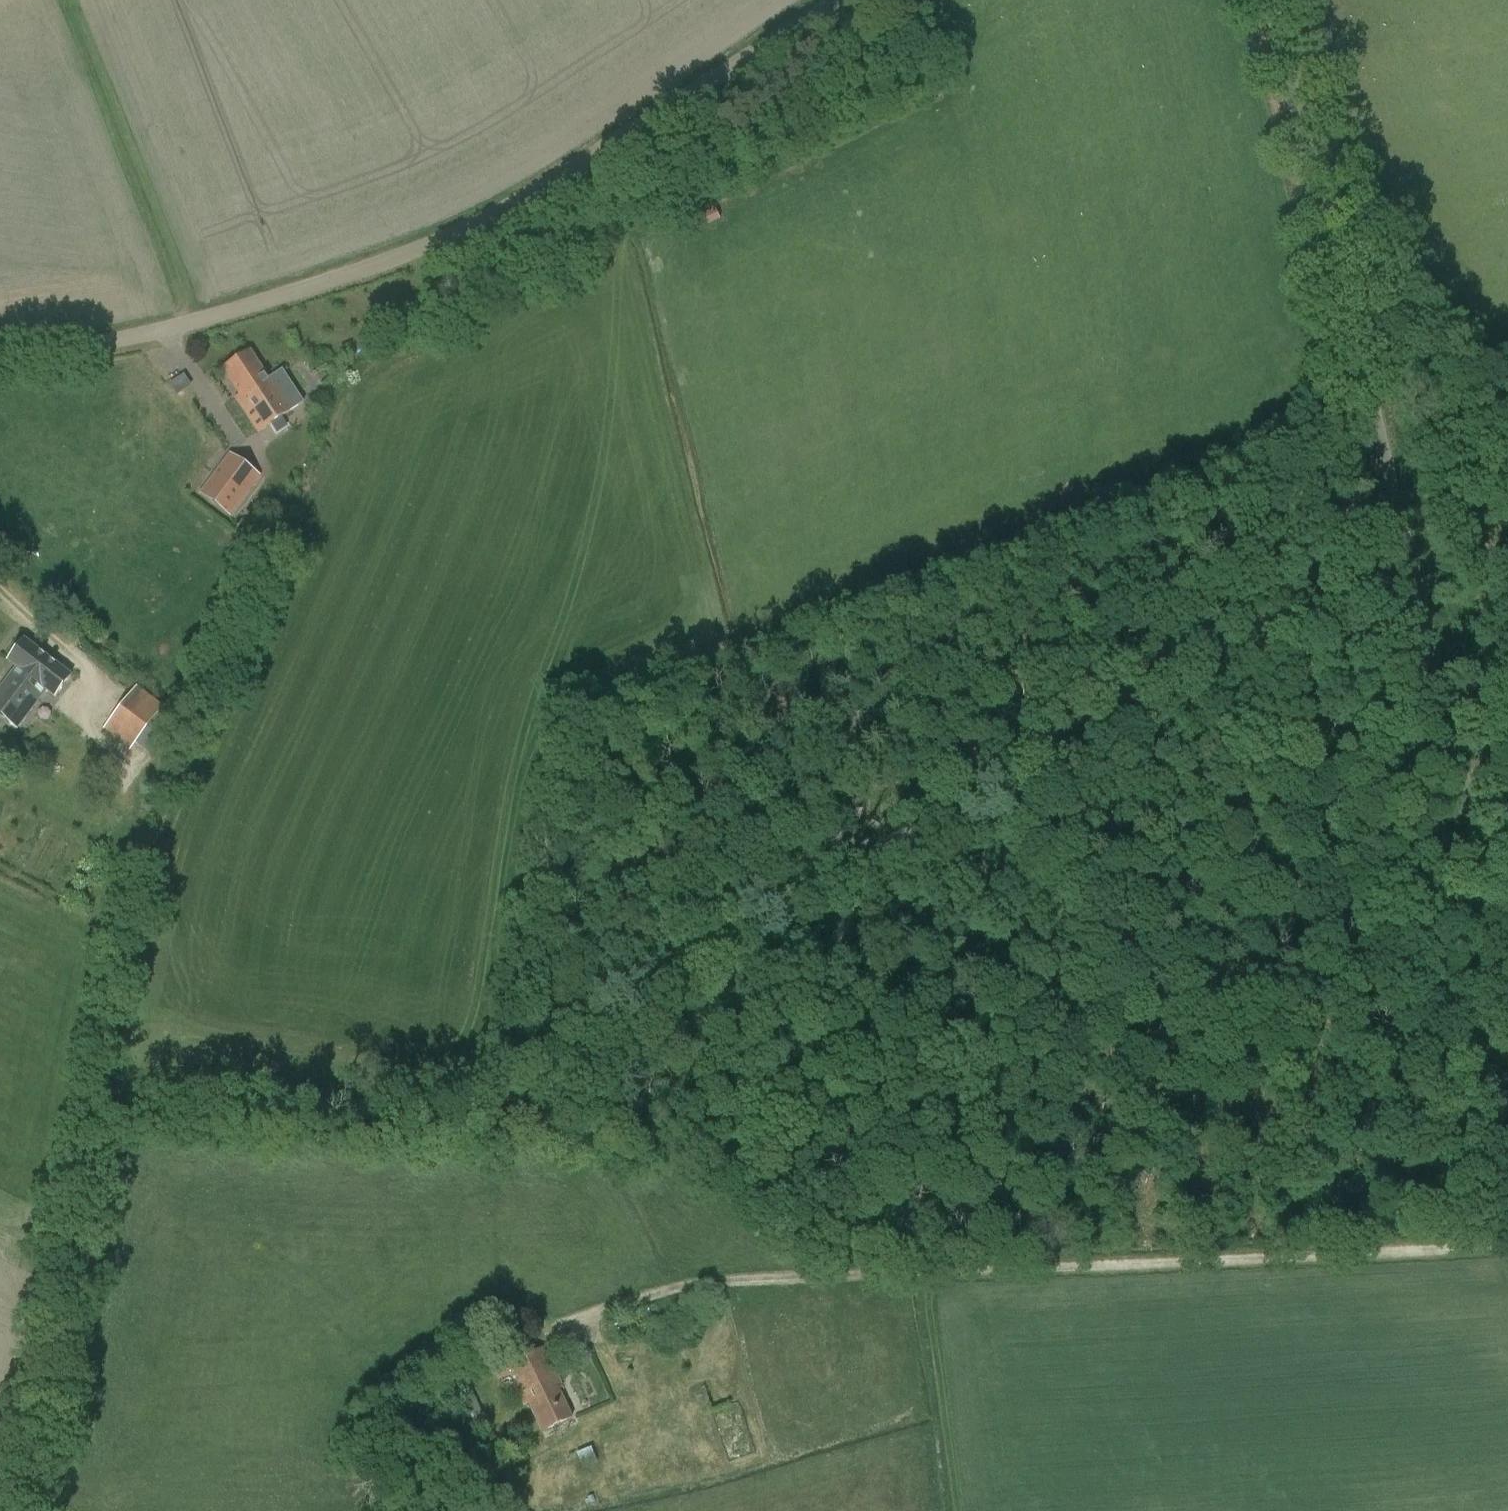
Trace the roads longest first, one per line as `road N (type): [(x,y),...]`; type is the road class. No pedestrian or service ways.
road 1 (tertiary): [(1507,987),(1273,0)]
road 2 (tertiary): [(0,358),(189,324),(421,247),(536,191),(835,0)]

